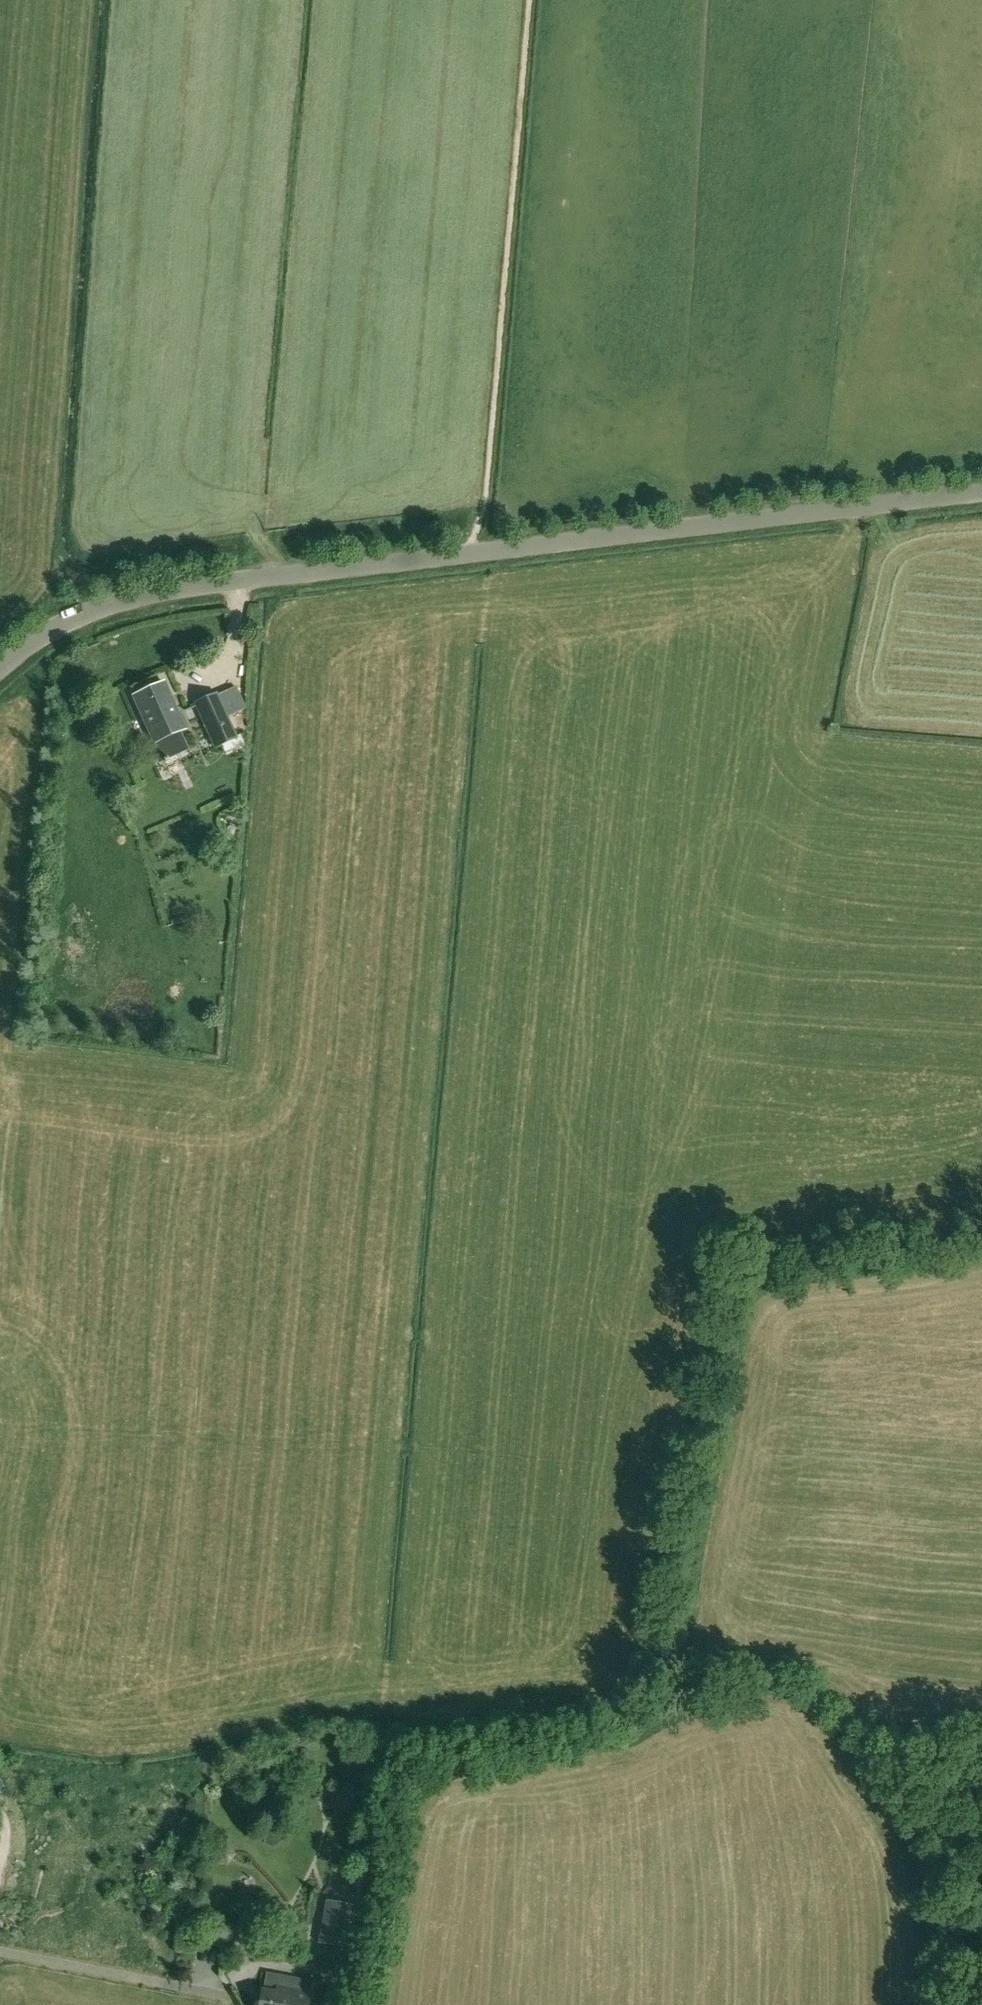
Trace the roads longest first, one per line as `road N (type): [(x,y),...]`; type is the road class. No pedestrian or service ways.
road 1 (unclassified): [(0,669),(74,618),(193,588),(981,494)]
road 2 (residential): [(220,1993),(0,1951)]

